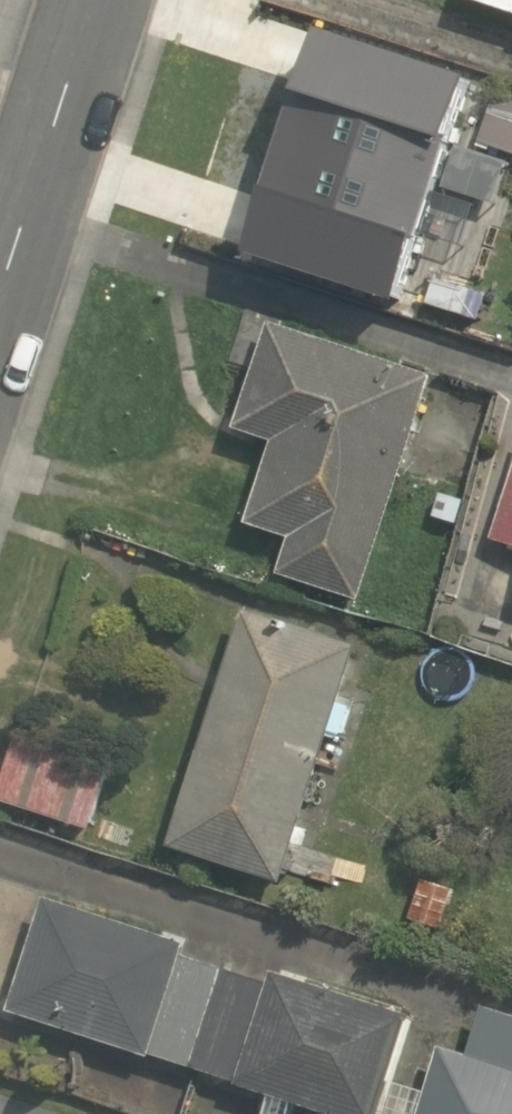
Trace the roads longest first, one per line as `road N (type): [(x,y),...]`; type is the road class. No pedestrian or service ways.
road 1 (residential): [(0,328),(107,0)]

